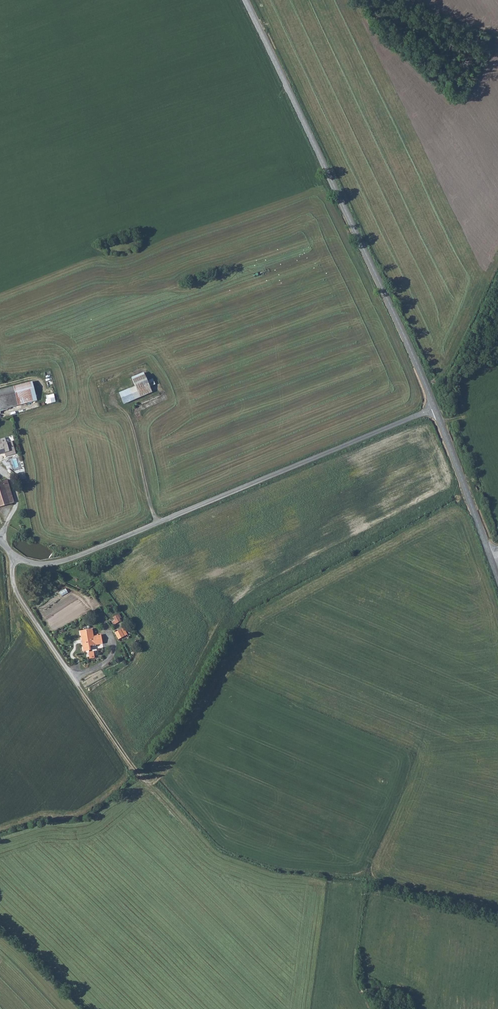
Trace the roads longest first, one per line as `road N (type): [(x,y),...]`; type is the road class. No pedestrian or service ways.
road 1 (unclassified): [(0,543),(28,563),(66,561),(436,409)]
road 2 (tertiary): [(436,409),(245,0)]
road 3 (tertiary): [(489,555),(436,409)]
road 4 (track): [(157,525),(128,417),(114,393)]

